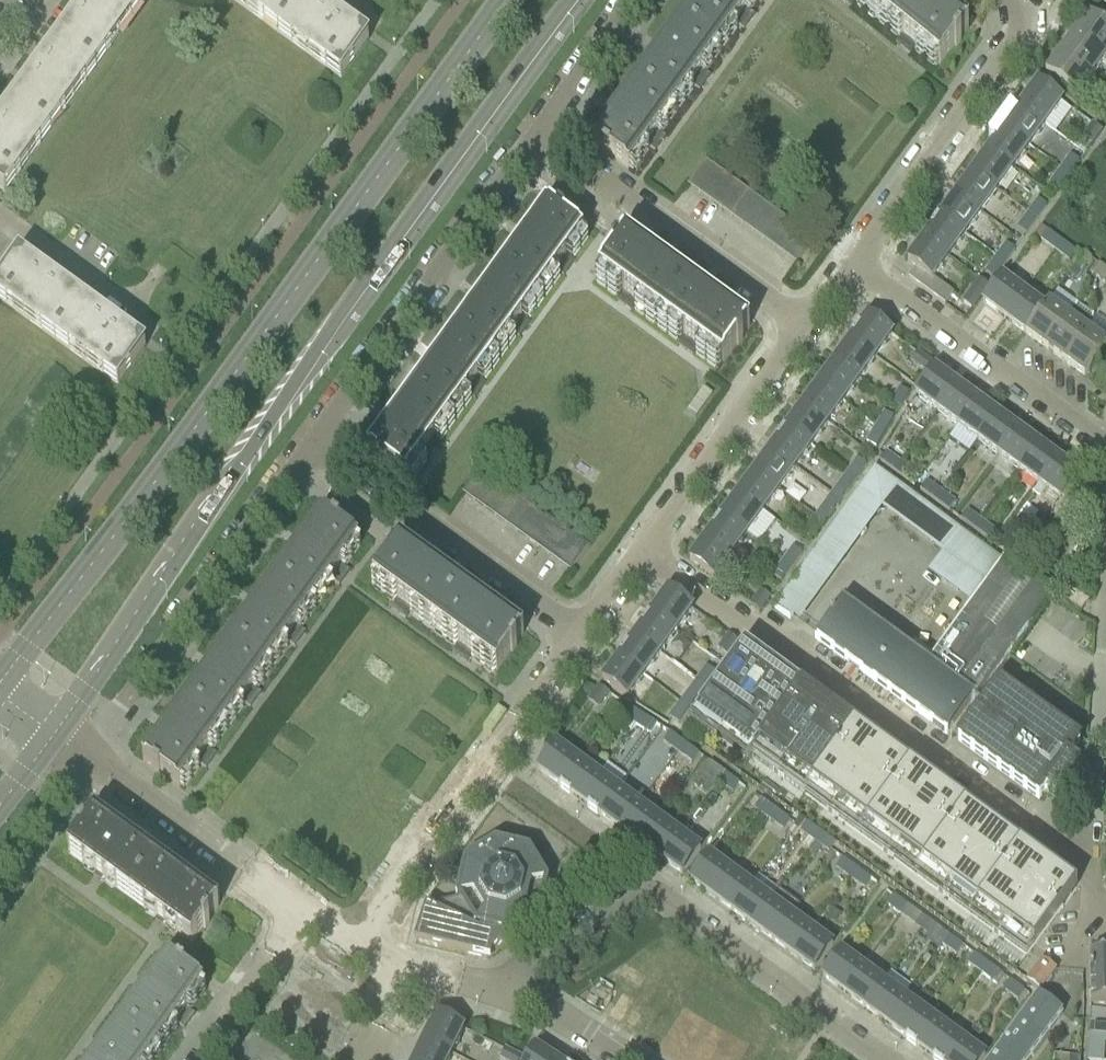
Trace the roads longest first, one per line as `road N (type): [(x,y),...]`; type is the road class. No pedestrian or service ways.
road 1 (secondary): [(53,733),(580,0)]
road 2 (secondary): [(498,0),(0,685)]
road 3 (residential): [(1090,871),(643,546)]
road 4 (unclassified): [(508,994),(639,905),(669,911),(886,1059)]
road 5 (unclassified): [(86,758),(313,443)]
road 6 (unclassified): [(350,946),(578,635)]
road 7 (unclassified): [(313,443),(540,132)]
road 8 (unclassified): [(800,332),(540,132)]
road 9 (unclassified): [(578,635),(313,443)]
road 10 (unclassified): [(851,263),(1011,49),(1019,27),(1010,0)]
road 11 (residential): [(1105,442),(851,263)]
road 12 (residential): [(1090,871),(1105,601)]
road 13 (unclassified): [(303,914),(86,758)]
road 14 (unclassified): [(643,546),(800,332)]
road 15 (residential): [(151,331),(0,223)]
road 16 (unclassified): [(196,1059),(303,914)]
road 17 (unclassified): [(540,132),(635,0)]
road 18 (unclassified): [(0,876),(86,758)]
road 19 (unclassified): [(619,1059),(508,994)]

